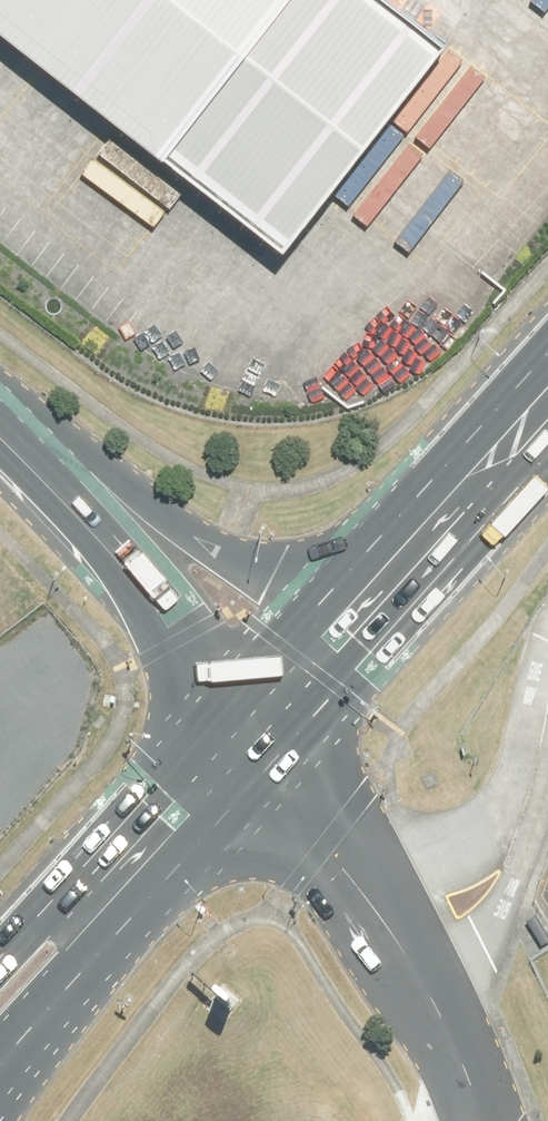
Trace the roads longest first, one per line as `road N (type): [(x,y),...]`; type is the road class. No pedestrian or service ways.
road 1 (primary): [(547,442),(529,483),(277,760)]
road 2 (unclassified): [(277,760),(455,1040),(485,1120)]
road 3 (primary): [(277,760),(0,1066)]
road 4 (primary): [(0,406),(98,460),(225,553),(341,586)]
road 5 (secondary): [(0,442),(92,533),(234,700)]
road 6 (primary): [(0,955),(234,700)]
road 7 (primary): [(341,586),(472,441),(547,389)]
road 8 (primary): [(234,700),(341,586)]

